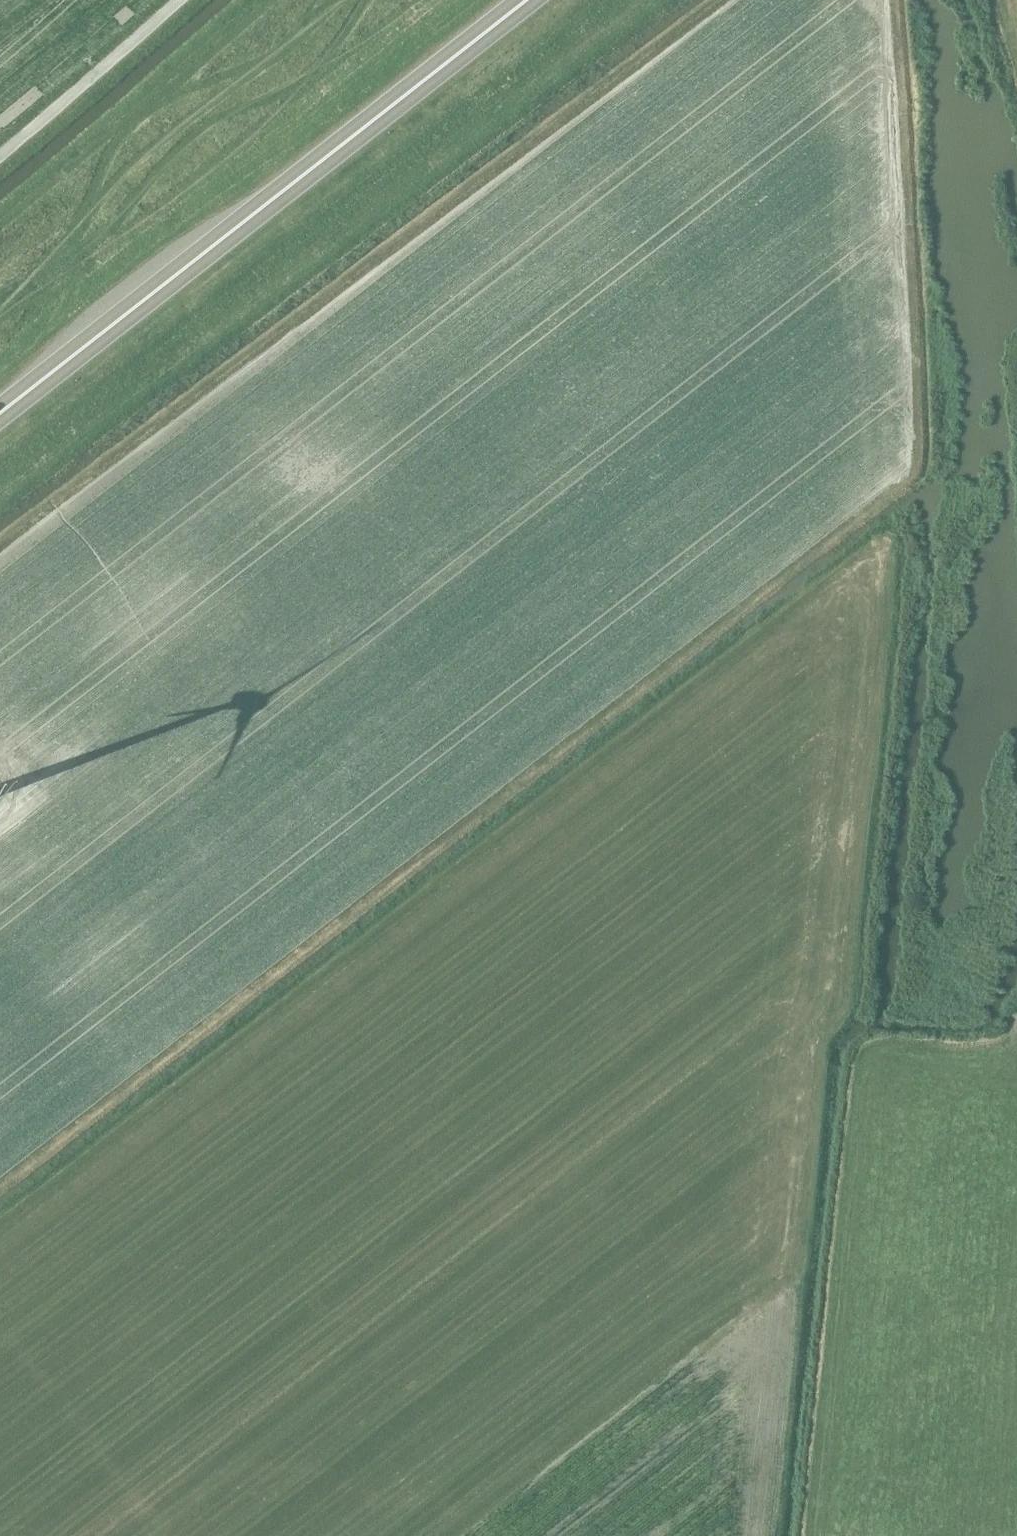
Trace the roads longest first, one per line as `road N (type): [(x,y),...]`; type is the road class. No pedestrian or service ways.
road 1 (trunk): [(0,411),(526,0)]

